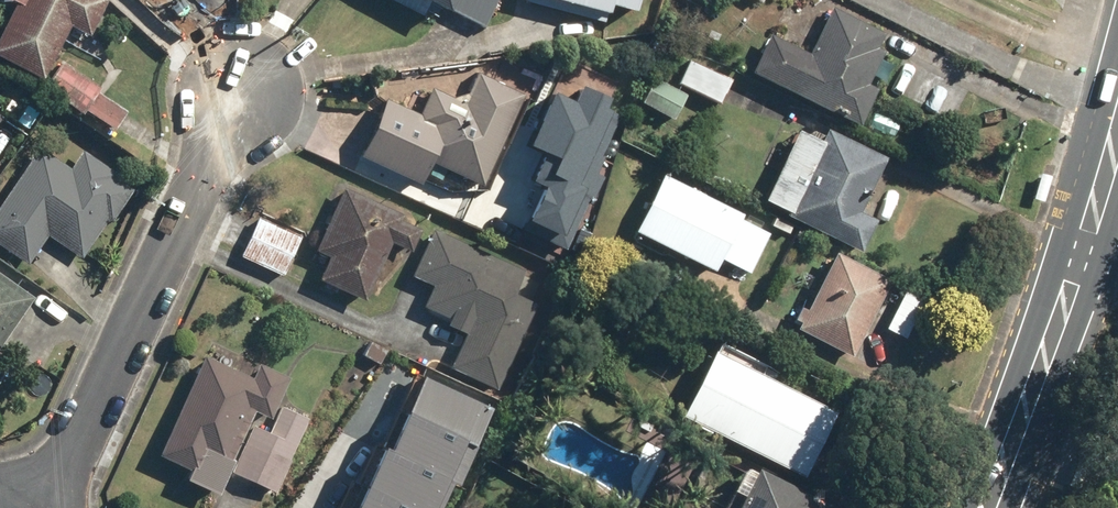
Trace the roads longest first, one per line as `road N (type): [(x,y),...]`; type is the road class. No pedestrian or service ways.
road 1 (residential): [(45,507),(242,91)]
road 2 (primary): [(1081,257),(989,507)]
road 3 (primary): [(1117,124),(1081,257)]

